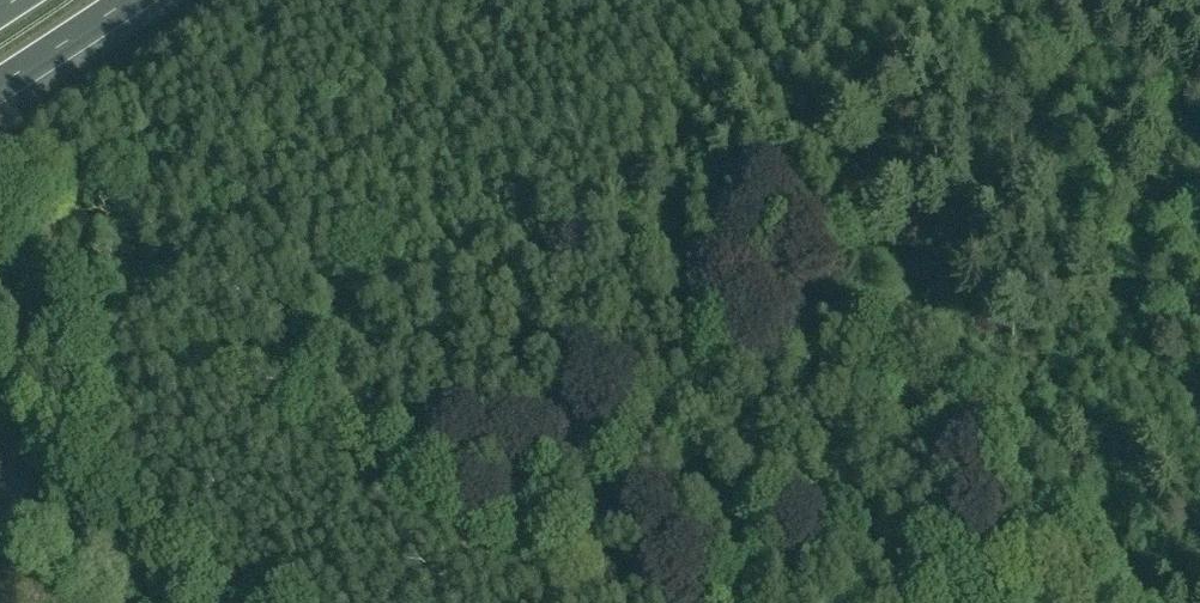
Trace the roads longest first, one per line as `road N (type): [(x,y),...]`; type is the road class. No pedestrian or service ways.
road 1 (motorway): [(0,87),(134,0)]

